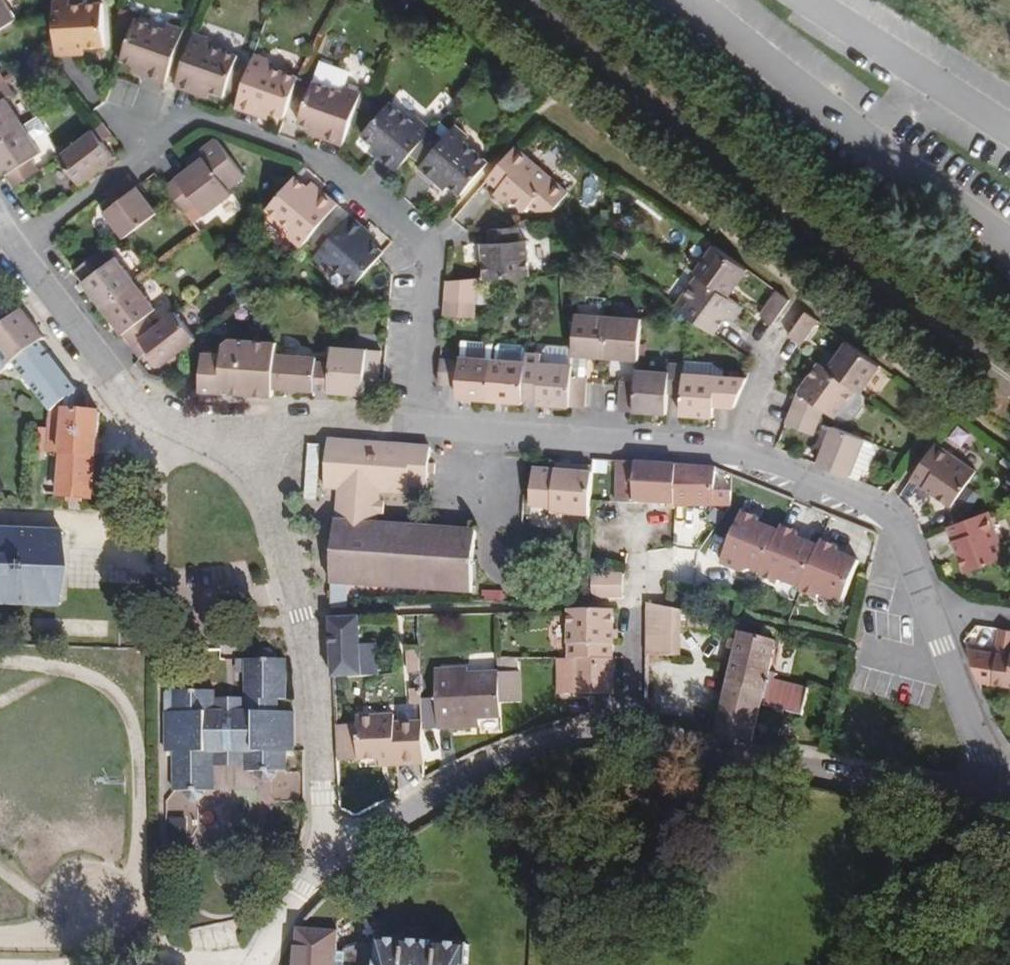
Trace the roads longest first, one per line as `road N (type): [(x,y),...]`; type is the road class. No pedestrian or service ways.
road 1 (residential): [(17,244),(197,116),(287,146),(429,241),(417,423)]
road 2 (tertiary): [(1009,379),(799,223),(525,0)]
road 3 (residential): [(316,877),(306,655),(243,442)]
road 4 (track): [(167,962),(129,922),(139,834),(134,743),(124,706),(98,679),(61,666),(0,661)]
road 5 (residential): [(625,728),(989,798)]
road 6 (residential): [(316,877),(442,791),(574,733),(625,728)]
road 7 (residential): [(243,442),(175,431),(138,405),(17,244)]
road 8 (residential): [(730,449),(417,423)]
road 9 (residential): [(927,603),(896,521),(879,505),(730,449)]
road 10 (residential): [(989,798),(986,757),(927,603)]
road 11 (residential): [(417,423),(278,423),(243,442)]
road 12 (residential): [(625,728),(629,567)]
road 13 (track): [(46,964),(167,962)]

